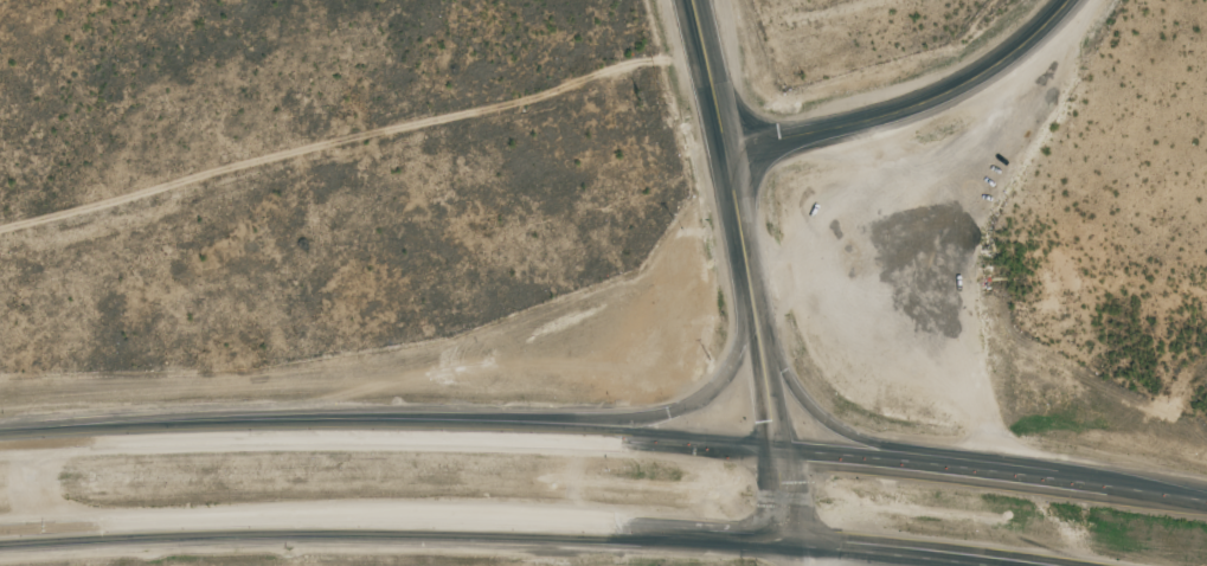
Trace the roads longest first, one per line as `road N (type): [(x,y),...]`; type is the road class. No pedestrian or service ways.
road 1 (primary): [(1206,502),(782,448),(582,437),(223,432),(0,445)]
road 2 (primary): [(0,538),(497,526),(796,541),(1020,565)]
road 3 (primary): [(796,541),(731,153)]
road 4 (primary): [(731,153),(891,117),(957,88),(1027,46),(1071,0)]
road 5 (primary): [(1038,477),(858,431),(810,393),(759,315)]
road 6 (primary): [(753,282),(746,340),(726,377),(682,405),(540,436)]
road 7 (secondary): [(731,153),(697,0)]

